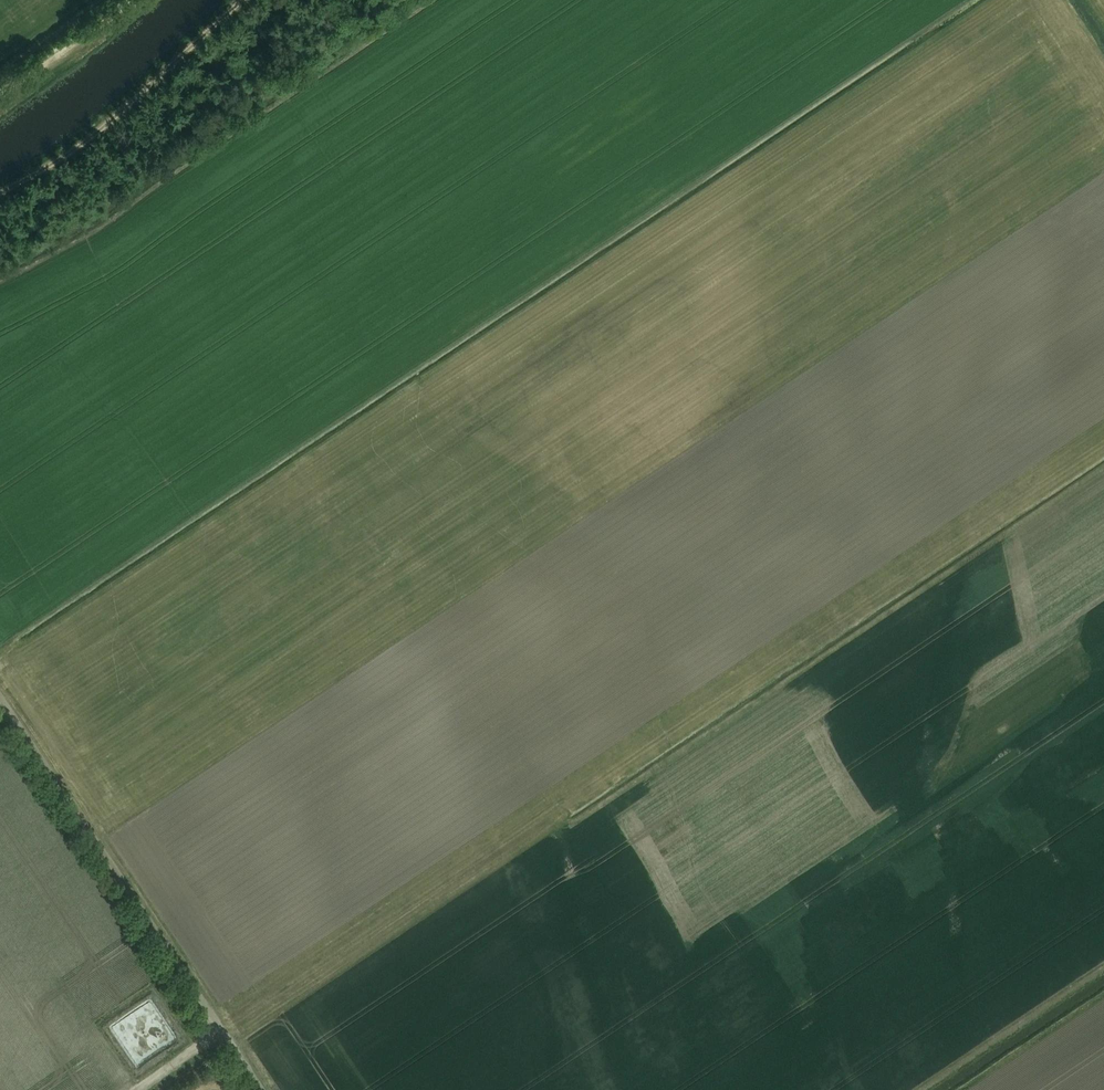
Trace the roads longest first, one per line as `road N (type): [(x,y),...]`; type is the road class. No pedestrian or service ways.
road 1 (unclassified): [(262,1089),(0,697)]
road 2 (track): [(0,194),(59,164),(237,0)]
road 3 (track): [(138,0),(0,103)]

